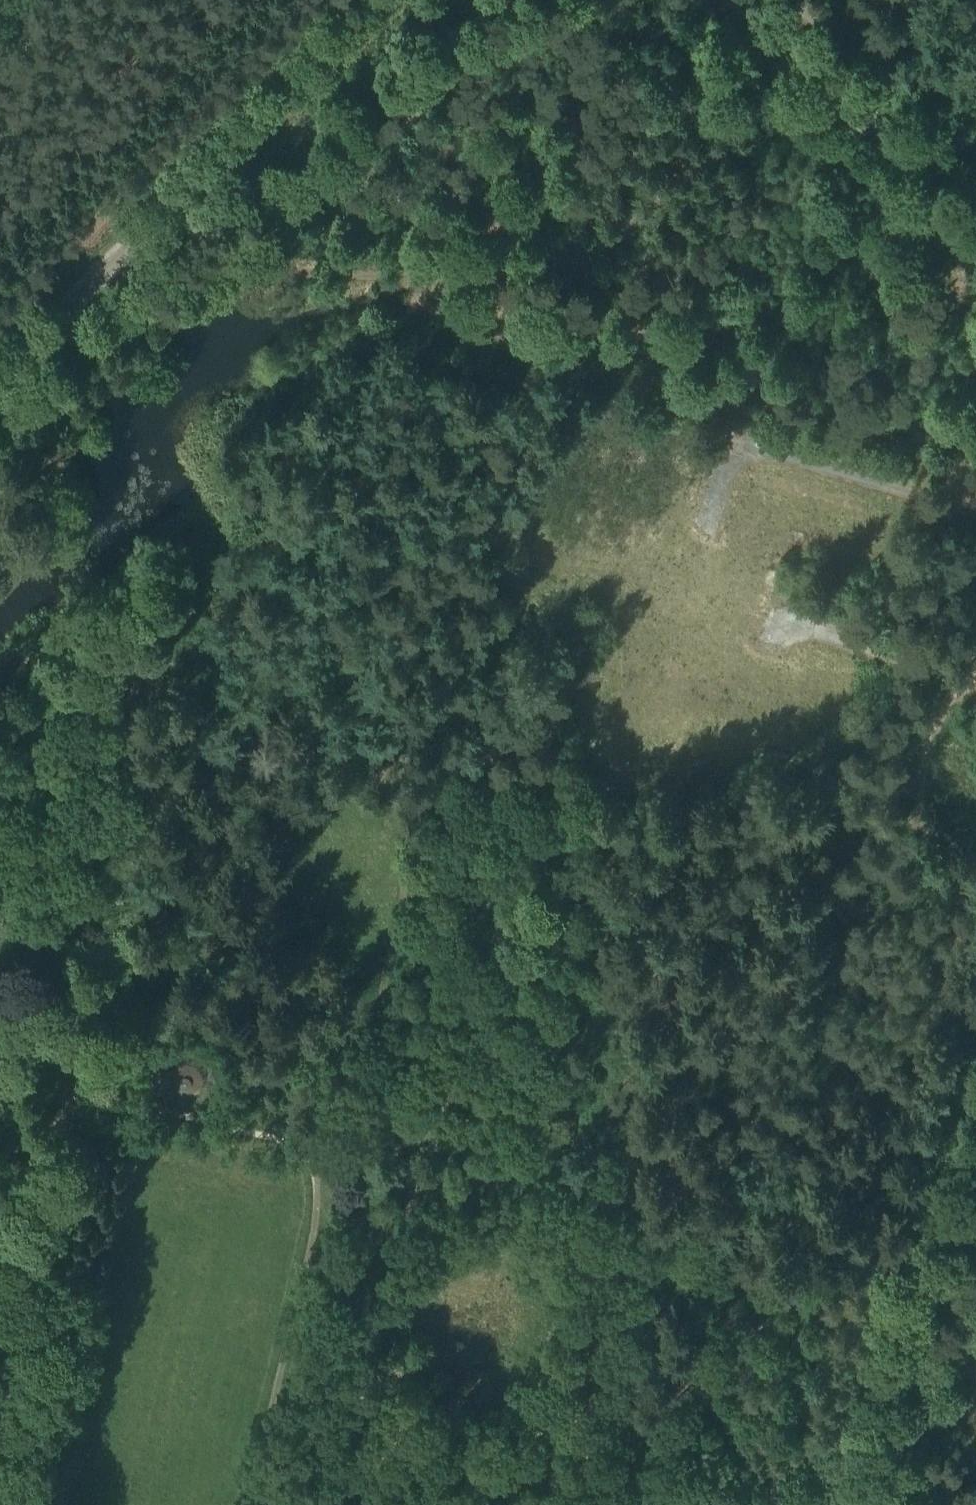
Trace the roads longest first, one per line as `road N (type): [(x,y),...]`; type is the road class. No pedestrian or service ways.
road 1 (unclassified): [(0,366),(381,0)]
road 2 (secondary): [(975,189),(748,0)]

